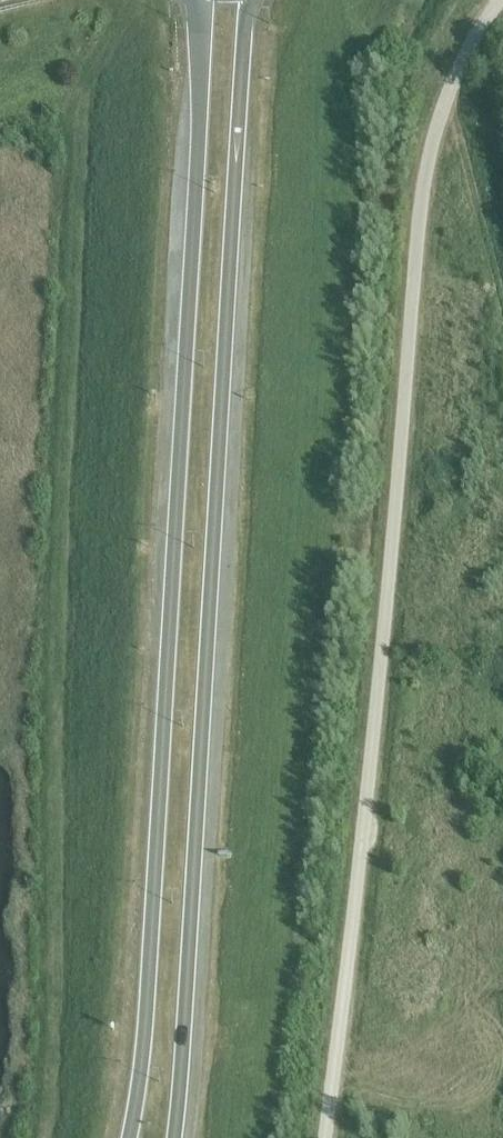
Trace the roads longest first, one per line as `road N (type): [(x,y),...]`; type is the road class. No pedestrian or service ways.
road 1 (unclassified): [(319,1137),(371,707),(412,223),(436,120),(499,0)]
road 2 (trunk): [(172,1137),(249,76)]
road 3 (trunk): [(192,142),(150,975),(129,1137)]
road 4 (trunk): [(160,0),(182,39),(192,142)]
road 5 (trunk): [(202,0),(201,113),(192,142)]

